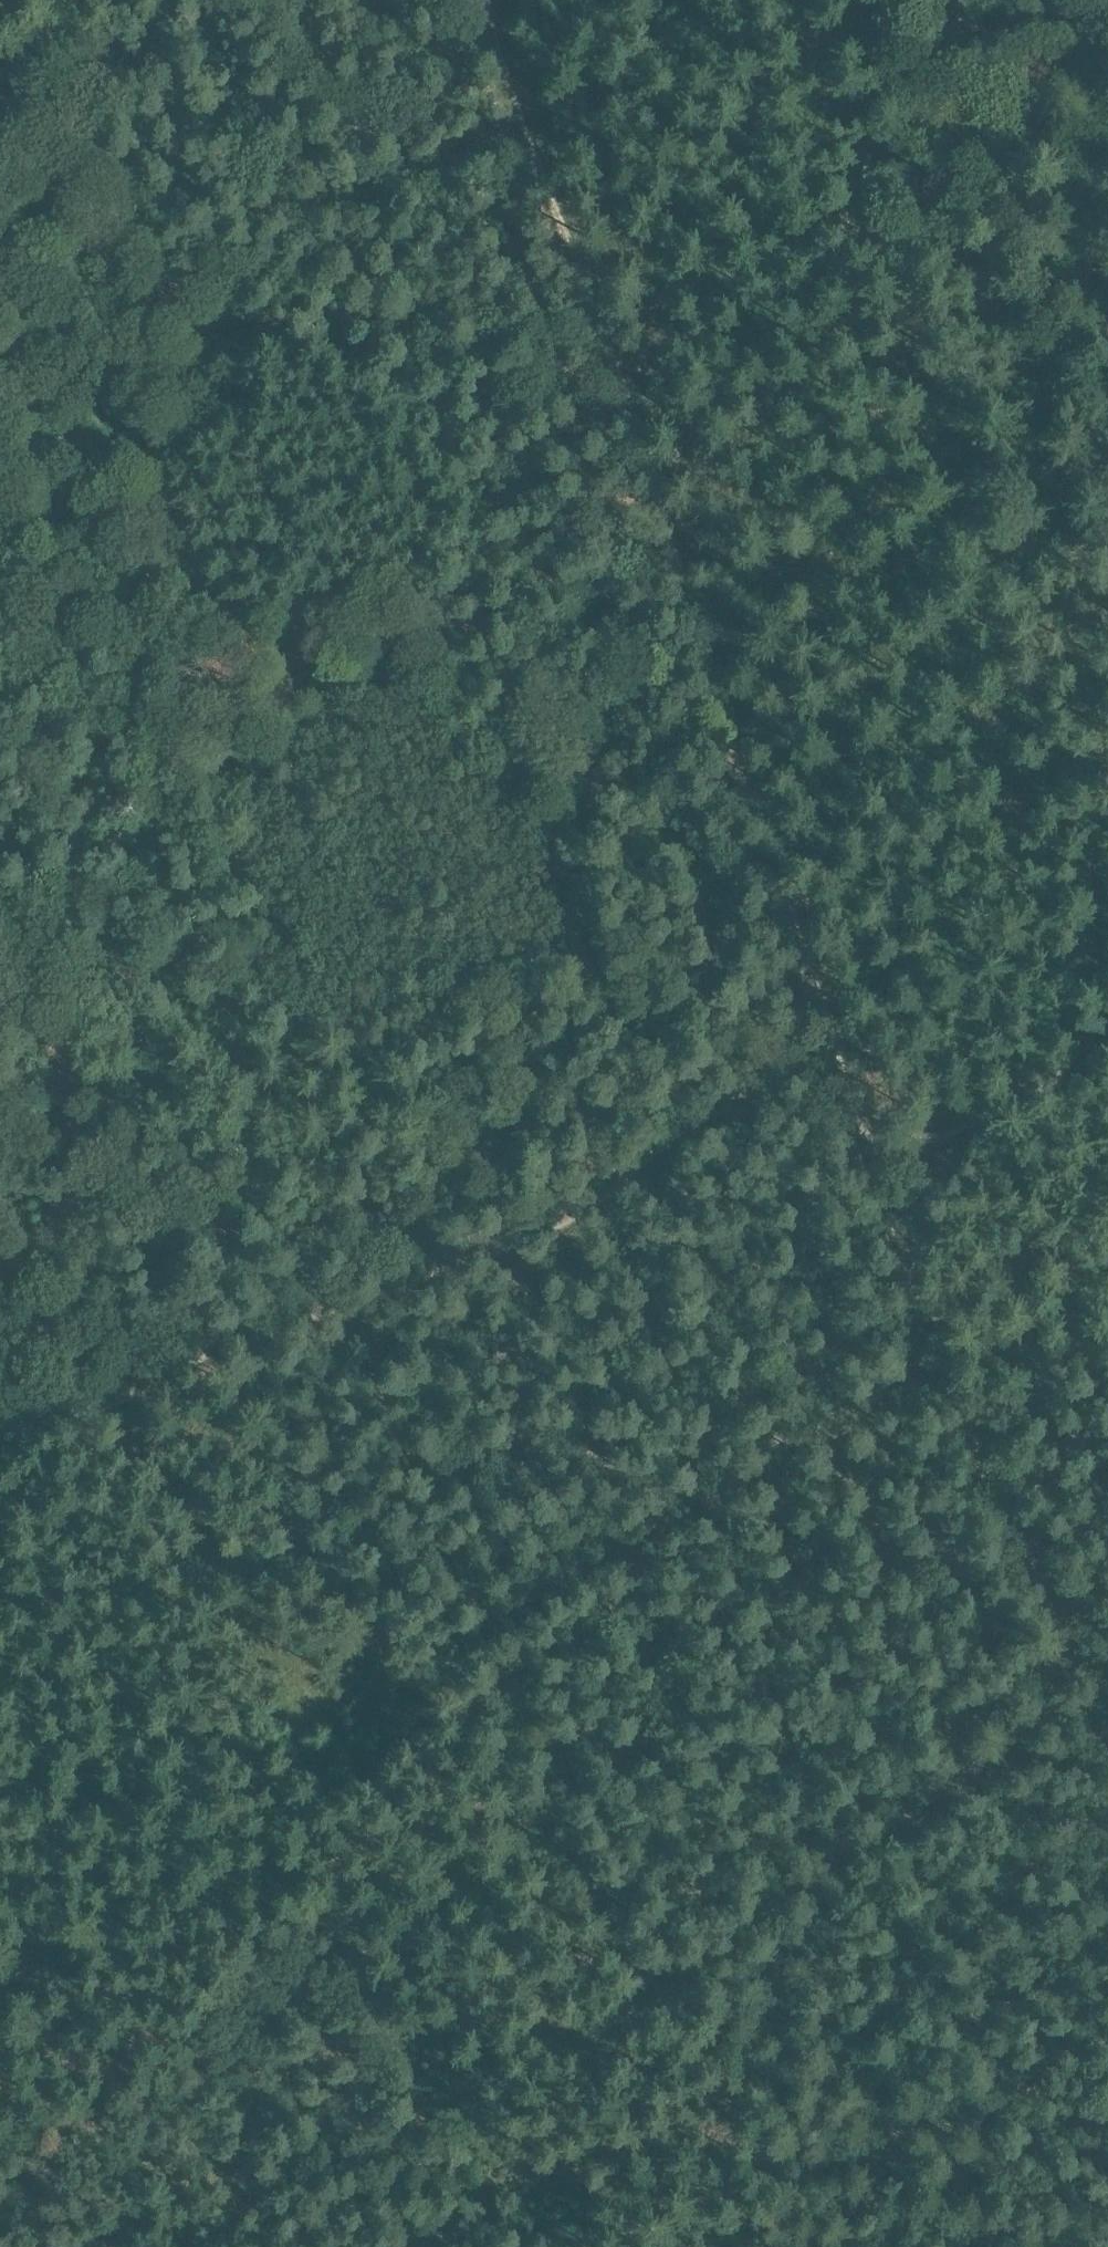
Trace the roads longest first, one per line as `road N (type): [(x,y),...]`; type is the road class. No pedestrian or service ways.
road 1 (track): [(0,82),(227,0)]

